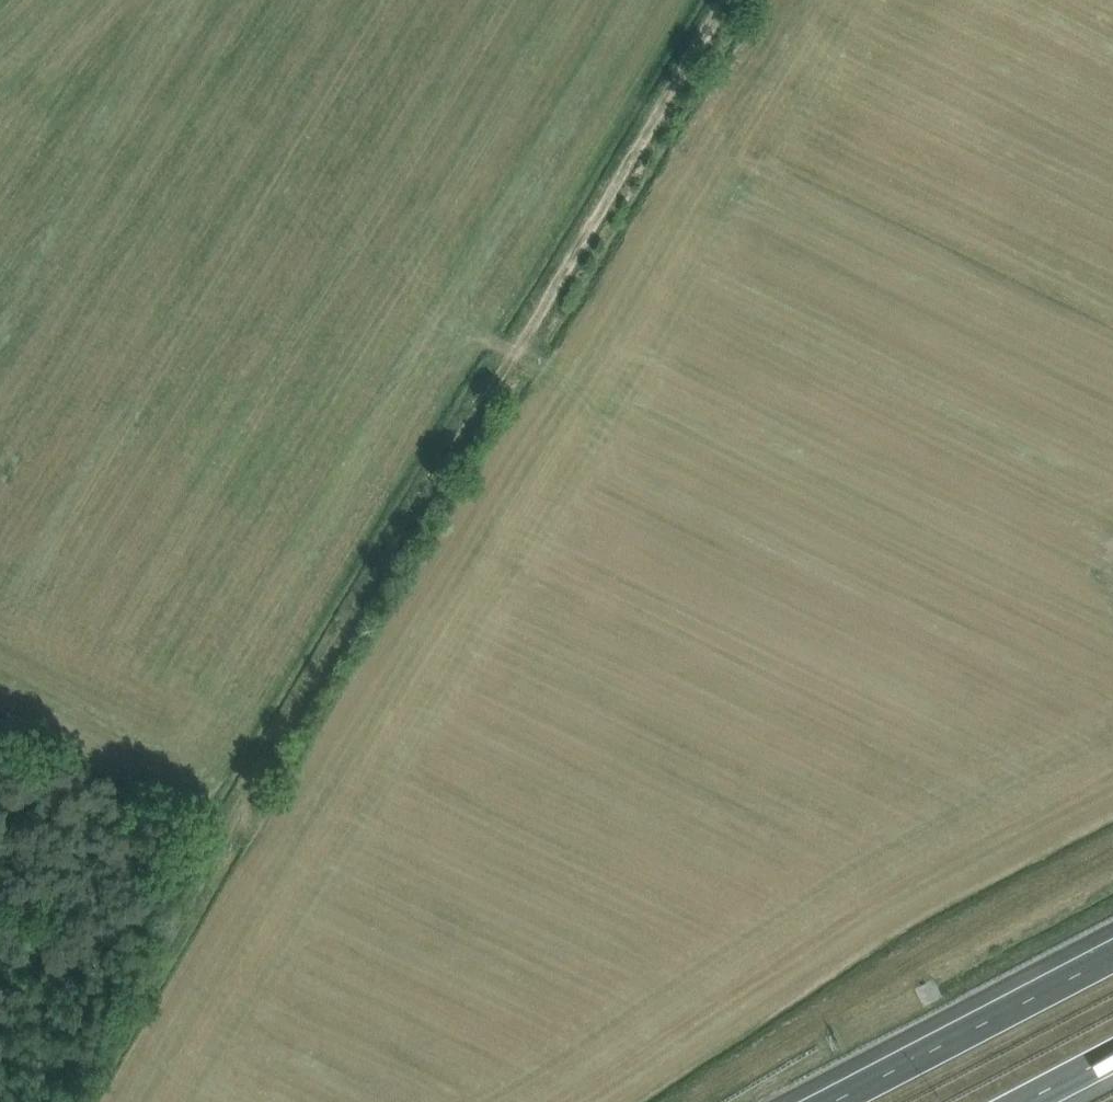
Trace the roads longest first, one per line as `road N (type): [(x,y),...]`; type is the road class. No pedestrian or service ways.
road 1 (track): [(725,0),(218,855)]
road 2 (motorway): [(1112,970),(856,1101)]

